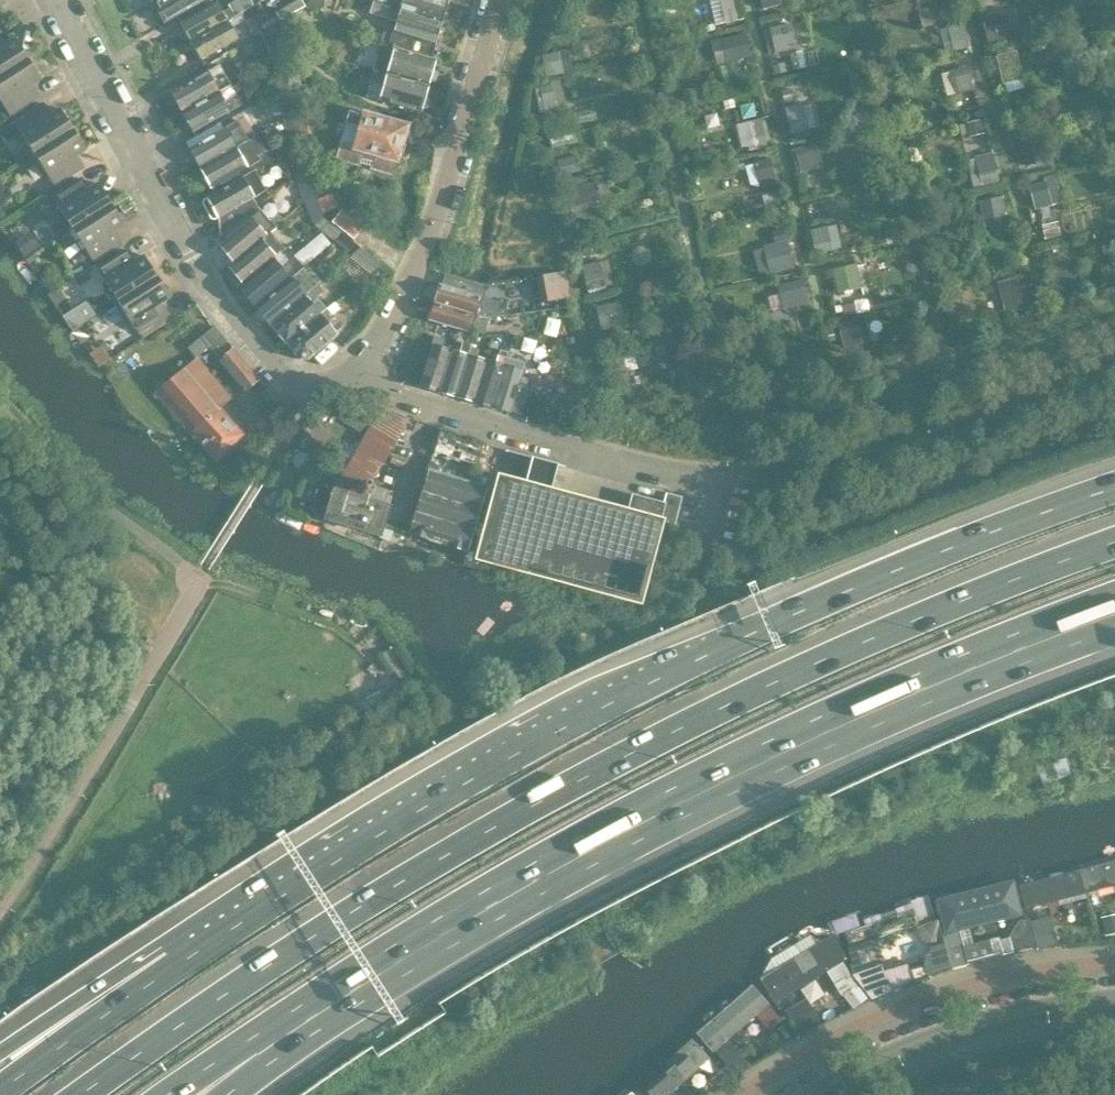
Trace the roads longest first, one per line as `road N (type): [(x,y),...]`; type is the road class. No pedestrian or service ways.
road 1 (motorway): [(1114,544),(837,654),(431,858),(190,1008),(70,1094)]
road 2 (motorway): [(1114,487),(852,589),(553,734),(373,837),(174,966)]
road 3 (motorway): [(250,1046),(529,873),(669,798),(958,664),(1114,604)]
road 4 (residential): [(310,389),(277,369),(185,245),(56,0)]
road 5 (residential): [(0,909),(196,583),(181,562)]
road 6 (residential): [(739,482),(469,420),(399,397),(357,370)]
road 7 (residential): [(357,370),(425,249),(499,0)]
road 8 (secondary): [(1114,1000),(1043,1007),(952,1030),(854,1069),(812,1094)]
road 9 (secondary): [(849,1094),(960,1052),(1114,1024)]
road 10 (motorway): [(174,966),(0,1090)]
road 11 (motorway): [(174,966),(0,1052)]
road 12 (track): [(349,630),(200,577)]

